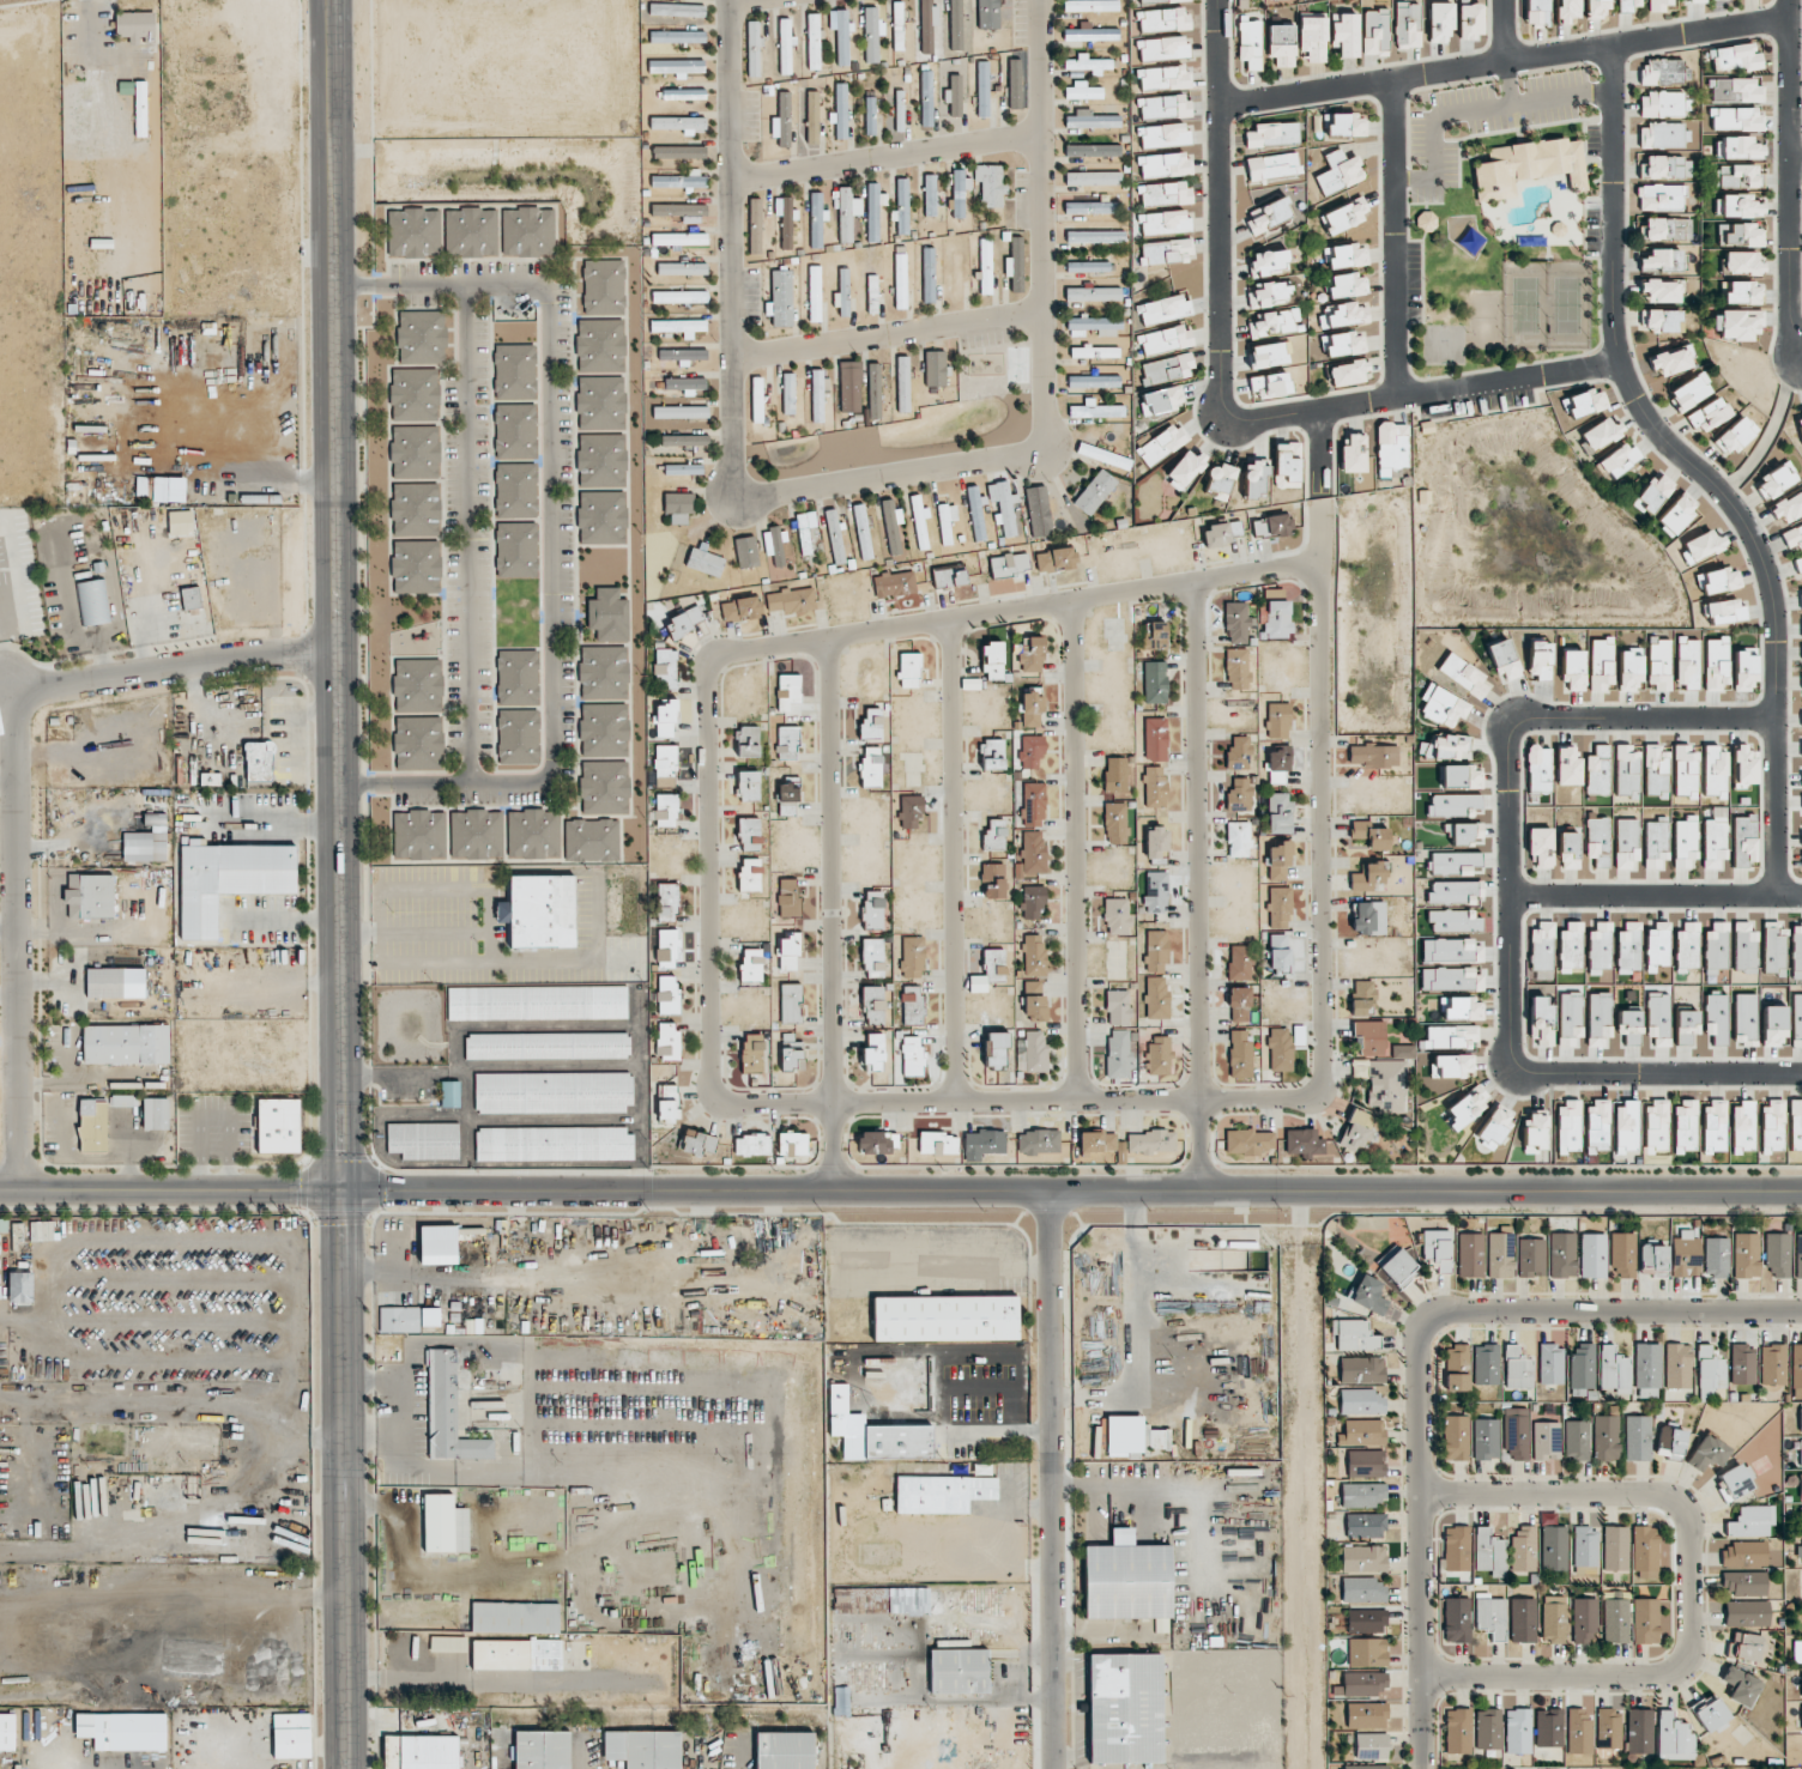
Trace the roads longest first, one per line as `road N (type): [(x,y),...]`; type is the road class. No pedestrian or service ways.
road 1 (tertiary): [(1801,1193),(23,1191)]
road 2 (residential): [(707,1096),(1296,1098),(1310,1091),(1322,410)]
road 3 (residential): [(729,0),(736,478),(754,496),(1041,448),(1050,423),(1043,0)]
road 4 (tertiary): [(329,655),(342,1768)]
road 5 (residential): [(707,1096),(710,662),(1320,562)]
road 6 (residential): [(1614,44),(1622,362),(1662,435),(1736,504),(1774,594),(1779,897)]
road 7 (residential): [(1779,720),(1550,719),(1516,732),(1512,1037),(1517,1062),(1532,1073),(1801,1074)]
road 8 (residential): [(1622,362),(1235,417),(1223,390),(1220,0)]
road 9 (residential): [(329,655),(236,659),(80,683),(25,707),(16,739),(23,1191)]
road 10 (residential): [(1420,1495),(1679,1503),(1683,1655),(1673,1672),(1656,1677),(1419,1674)]
road 11 (tertiary): [(321,0),(329,655)]
road 12 (residential): [(1197,1193),(1195,581)]
road 13 (residential): [(1792,17),(1222,107)]
road 14 (residential): [(1056,1768),(1050,1193)]
road 15 (residential): [(826,1192),(830,637)]
road 16 (residential): [(1792,0),(1790,384),(1773,436),(1728,496)]
road 17 (residential): [(1075,1098),(1071,600)]
road 18 (residential): [(951,1099),(951,618)]
road 19 (residential): [(1420,1332),(1419,1768)]
road 20 (residential): [(1420,1332),(1435,1316),(1457,1311),(1801,1312)]
road 21 (residential): [(1396,79),(1399,398)]
road 22 (residential): [(734,359),(1046,310)]
road 23 (residential): [(732,180),(1044,134)]
road 24 (residential): [(1512,896),(1801,897)]

